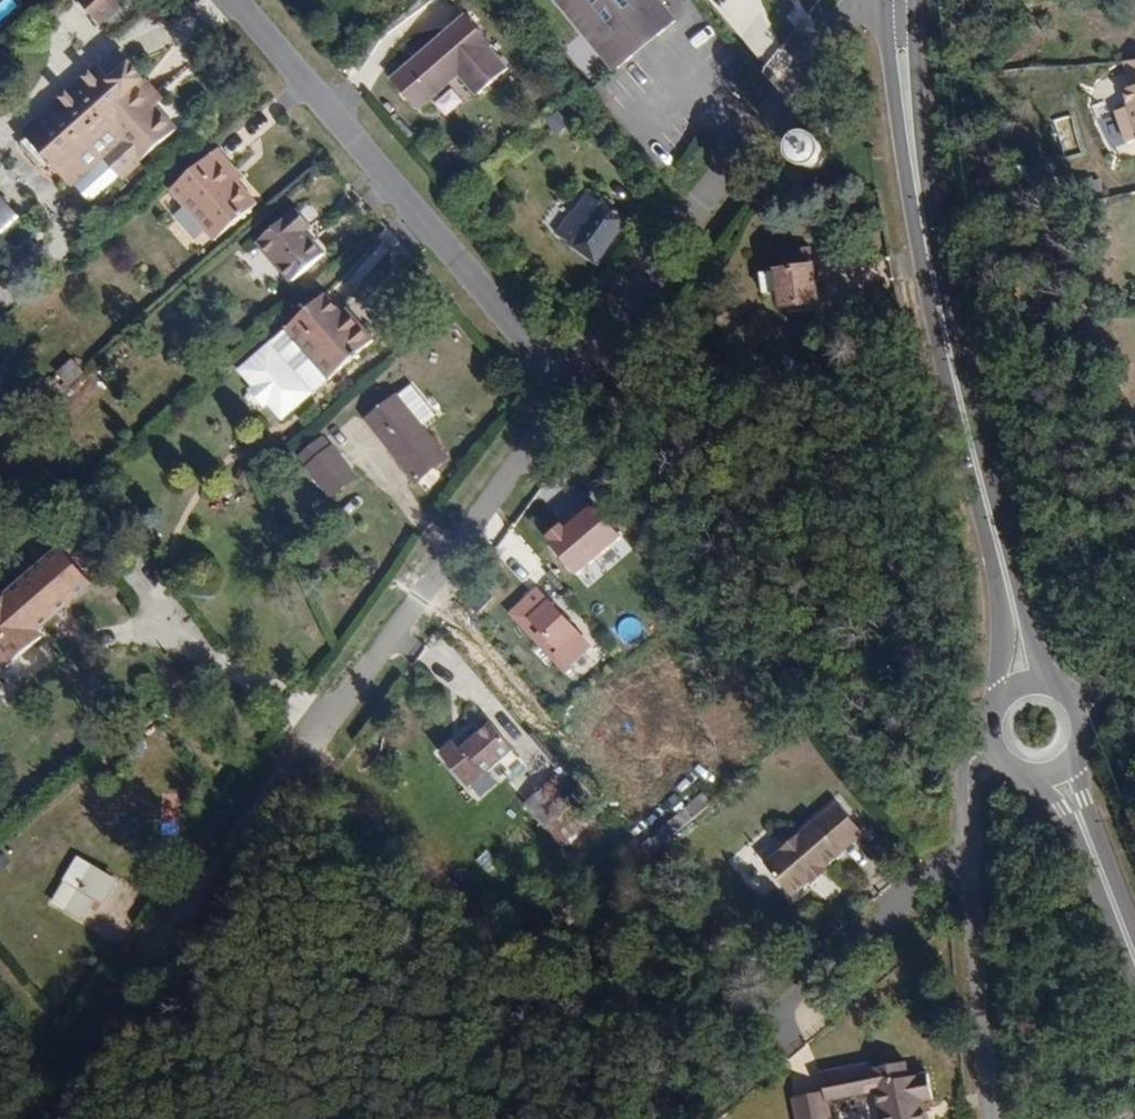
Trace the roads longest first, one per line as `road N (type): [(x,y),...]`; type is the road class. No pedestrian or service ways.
road 1 (secondary): [(1027,682),(1022,622),(989,519),(934,275),(901,0)]
road 2 (residential): [(567,390),(205,895)]
road 3 (residential): [(962,818),(567,390)]
road 4 (residential): [(888,0),(843,19),(567,390)]
road 5 (residential): [(567,390),(238,0)]
road 6 (residential): [(962,818),(995,1118)]
road 7 (residential): [(962,818),(789,1003),(795,1041)]
road 8 (secondary): [(1064,775),(1134,951)]
road 9 (secondary): [(1064,775),(1087,752),(1091,720),(1060,683),(1027,682)]

